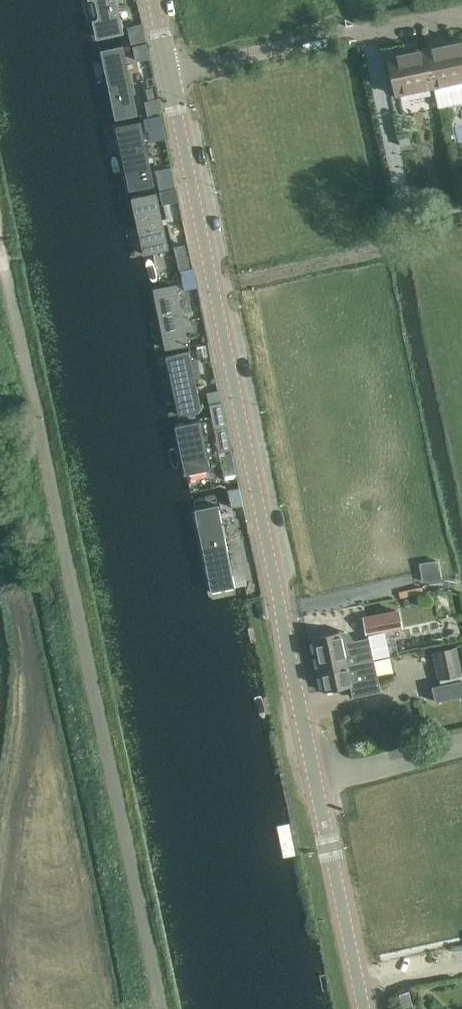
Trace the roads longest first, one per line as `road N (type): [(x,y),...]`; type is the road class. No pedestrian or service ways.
road 1 (tertiary): [(365,1008),(154,0)]
road 2 (track): [(461,11),(171,78)]
road 3 (track): [(400,243),(214,284)]

